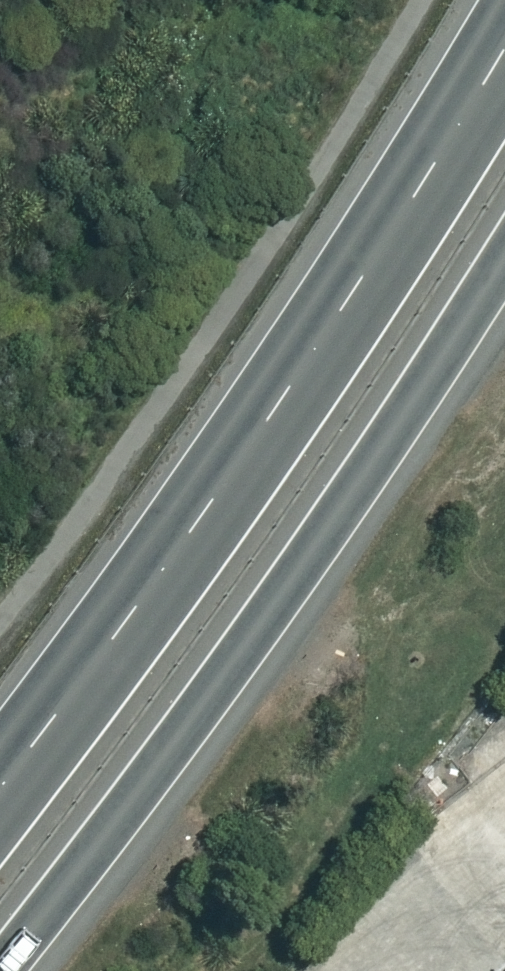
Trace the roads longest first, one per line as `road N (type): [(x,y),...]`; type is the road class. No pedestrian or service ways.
road 1 (trunk): [(0,773),(95,651),(392,214),(504,20)]
road 2 (trunk): [(504,246),(245,640),(0,967)]

